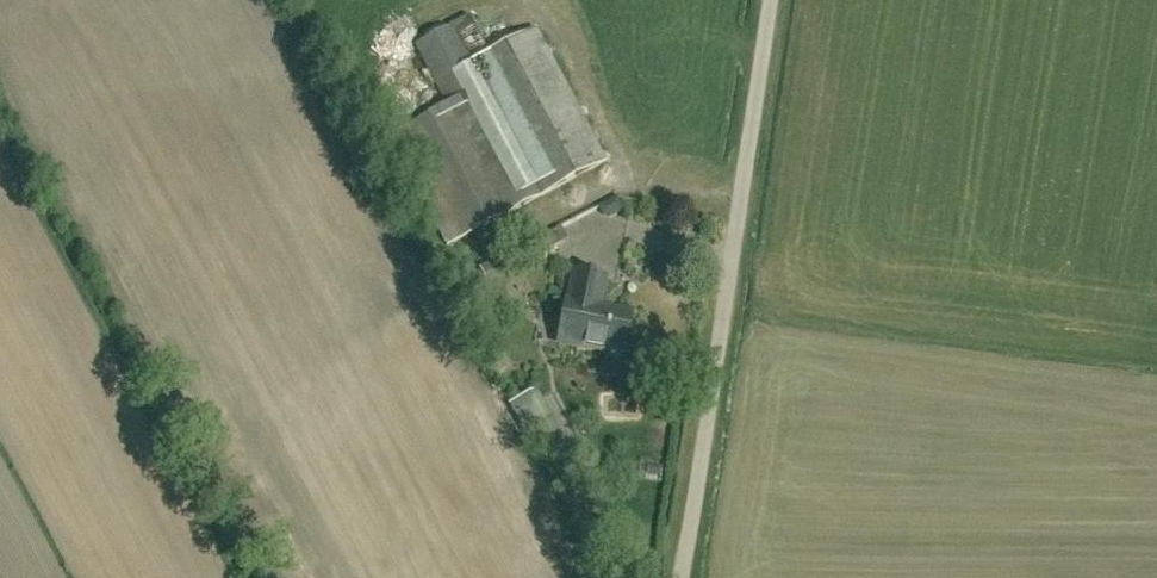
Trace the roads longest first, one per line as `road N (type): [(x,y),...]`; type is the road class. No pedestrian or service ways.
road 1 (unclassified): [(681,577),(766,0)]

